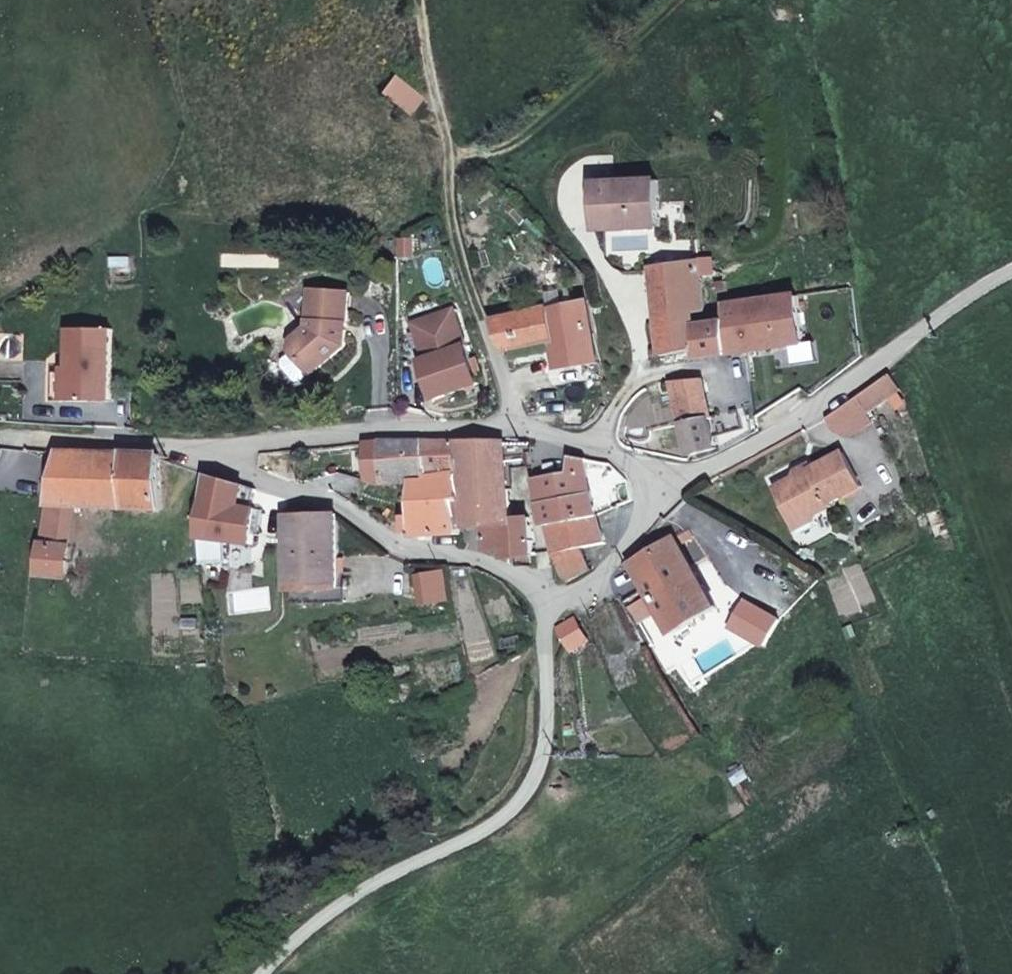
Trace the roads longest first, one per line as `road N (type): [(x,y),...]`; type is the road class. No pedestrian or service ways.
road 1 (unclassified): [(557,586),(467,537),(405,544),(341,482),(170,446),(509,403),(596,422),(661,472)]
road 2 (residential): [(557,586),(539,646),(547,728),(527,775),(499,809),(432,839),(358,857),(266,934),(239,973)]
road 3 (track): [(414,0),(450,145),(452,219),(509,403)]
road 4 (unclassified): [(1011,256),(771,414),(661,472)]
road 5 (track): [(170,446),(0,441)]
road 6 (unclassified): [(661,472),(626,507),(601,554),(557,586)]

